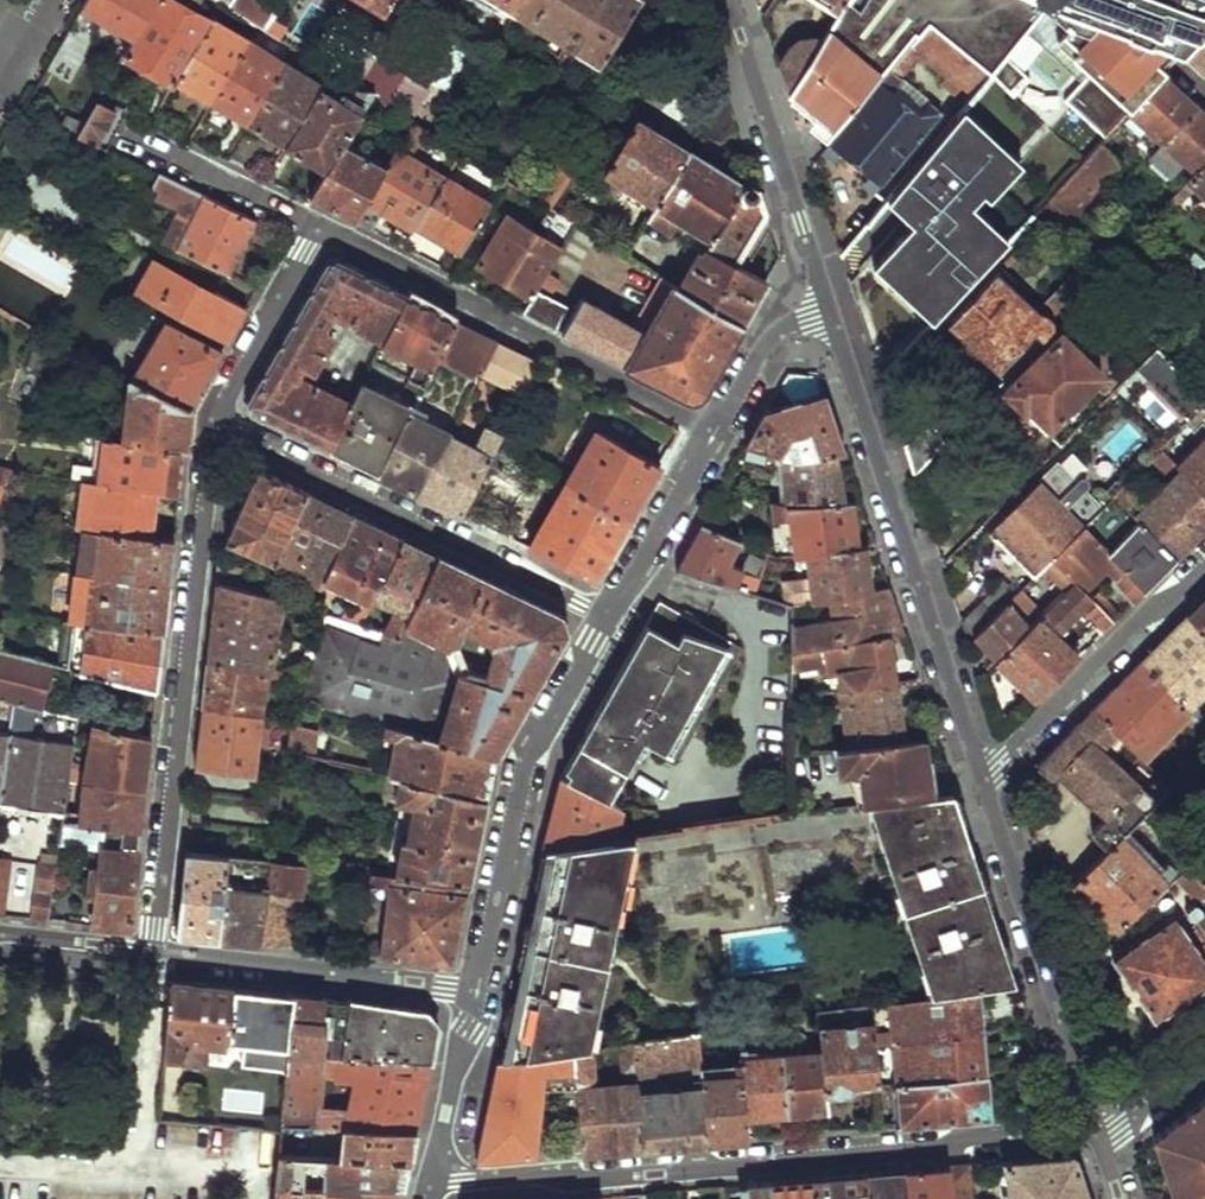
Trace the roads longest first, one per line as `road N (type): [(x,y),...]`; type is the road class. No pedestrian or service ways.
road 1 (residential): [(437,1176),(657,1170),(1098,1130)]
road 2 (residential): [(151,952),(214,423)]
road 3 (residential): [(980,774),(830,311)]
road 4 (residential): [(317,225),(713,430)]
road 5 (residential): [(605,617),(214,423)]
road 6 (residential): [(605,617),(524,765),(474,995)]
road 7 (residential): [(1098,1130),(980,774)]
road 8 (residential): [(830,311),(729,0)]
road 9 (residential): [(151,952),(474,995)]
road 10 (residential): [(1204,561),(980,774)]
road 11 (residential): [(214,423),(317,225)]
road 12 (residential): [(713,430),(605,617)]
road 13 (residential): [(127,133),(317,225)]
road 14 (residential): [(474,995),(437,1176)]
road 15 (residential): [(830,311),(781,328),(766,343),(713,430)]
road 16 (residential): [(0,936),(151,952)]
road 17 (residential): [(1098,1130),(1119,1128),(1204,1062)]

